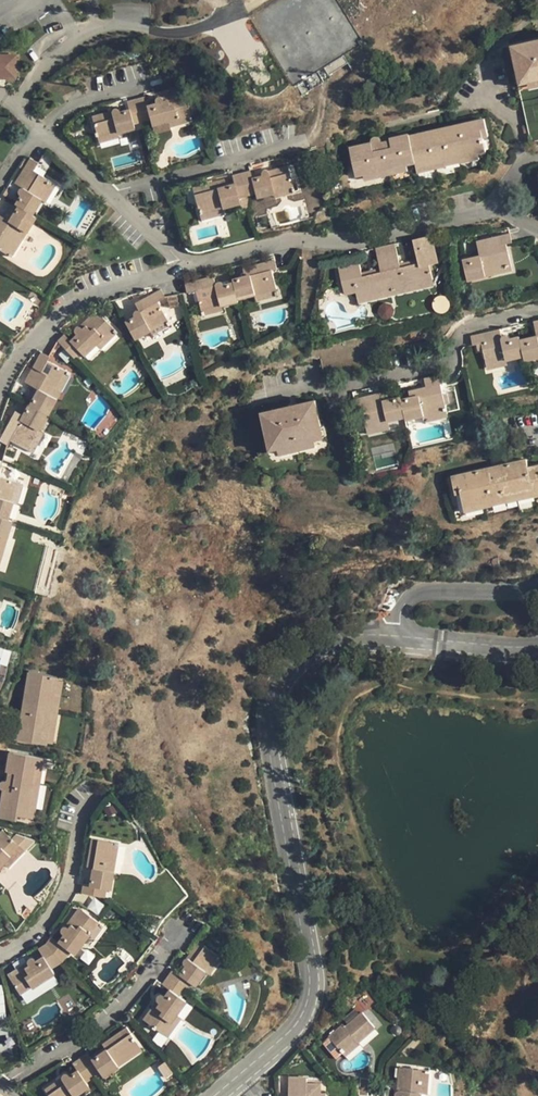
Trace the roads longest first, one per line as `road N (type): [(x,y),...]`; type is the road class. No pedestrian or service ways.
road 1 (residential): [(222,1095),(309,1014),(318,982),(276,771),(273,706),(296,668),(330,644),(396,641)]
road 2 (residential): [(537,311),(458,332),(432,366),(262,399)]
road 3 (residential): [(0,407),(17,363),(65,314),(110,289),(185,266)]
road 4 (residential): [(4,1086),(87,1036),(187,930)]
road 5 (residential): [(0,955),(37,932),(59,903),(78,824),(97,792)]
road 6 (residential): [(109,194),(292,148)]
road 7 (residential): [(396,641),(417,594),(537,590)]
road 8 (residential): [(185,266),(291,240),(341,243)]
road 9 (residential): [(493,205),(341,243)]
road 10 (residential): [(396,641),(537,650)]
road 11 (residential): [(161,83),(88,101),(42,130)]

